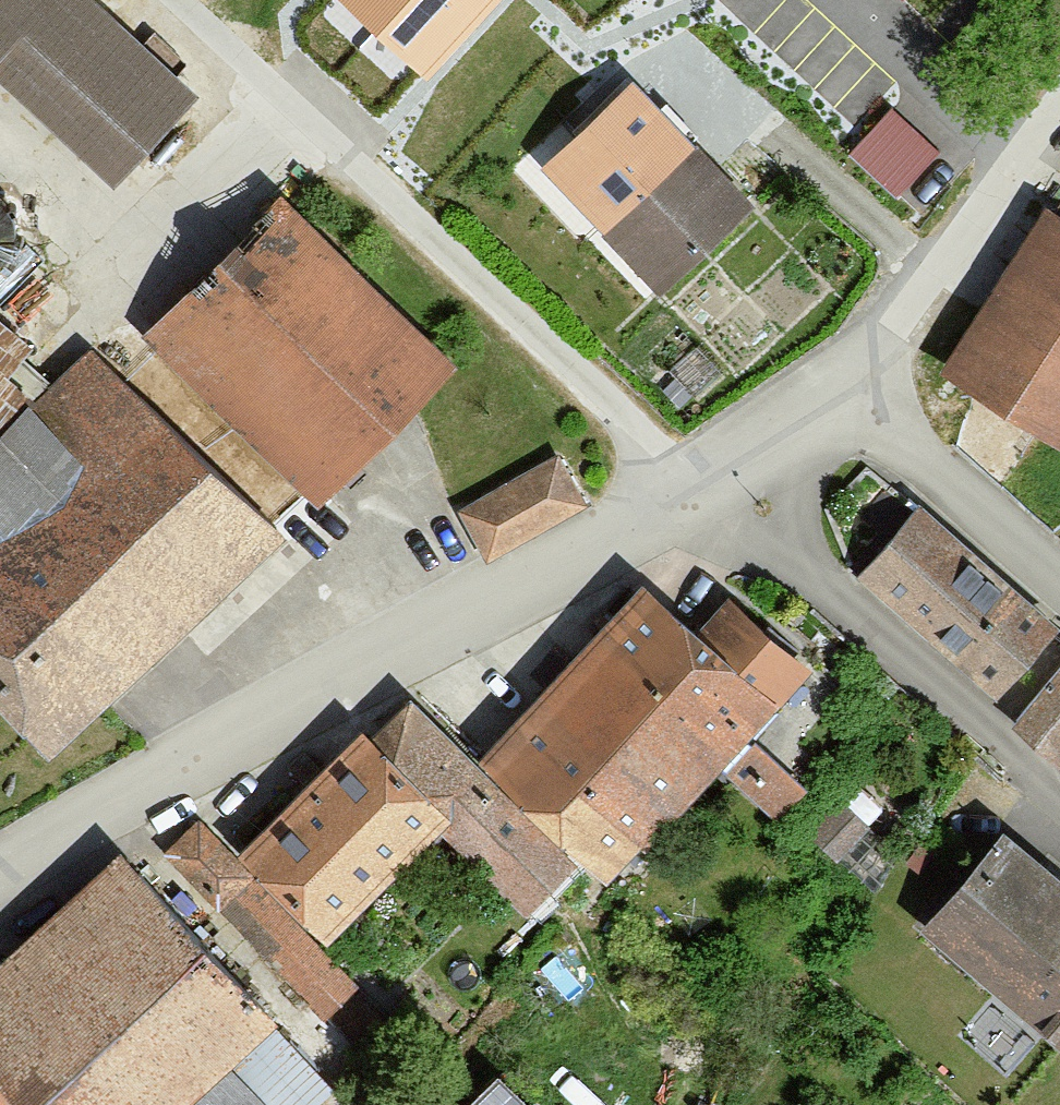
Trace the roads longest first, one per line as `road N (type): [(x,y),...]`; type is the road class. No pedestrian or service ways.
road 1 (residential): [(0,873),(704,494)]
road 2 (residential): [(704,494),(176,0)]
road 3 (residential): [(1059,821),(704,494)]
road 4 (residential): [(1059,105),(943,260),(824,396)]
road 5 (residential): [(824,396),(1059,595)]
road 6 (residential): [(704,494),(824,396)]

